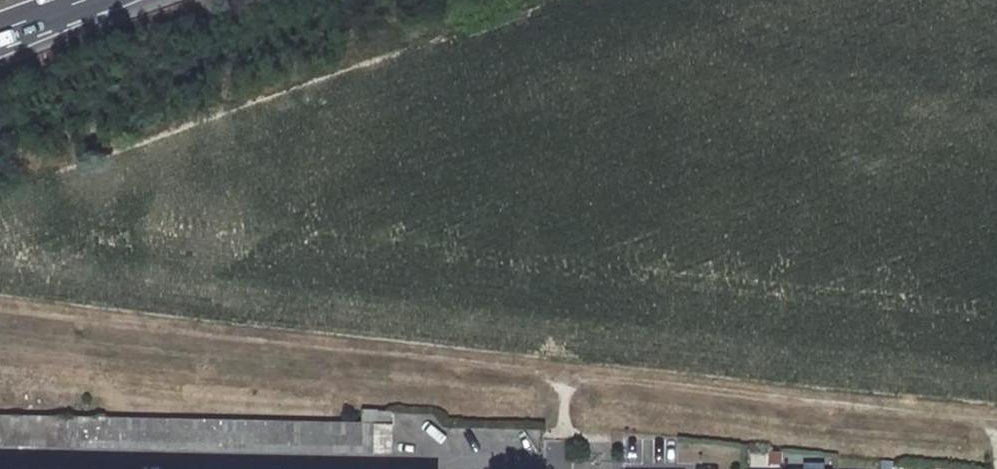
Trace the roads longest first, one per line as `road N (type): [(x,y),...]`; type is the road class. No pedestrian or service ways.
road 1 (track): [(0,309),(996,423)]

